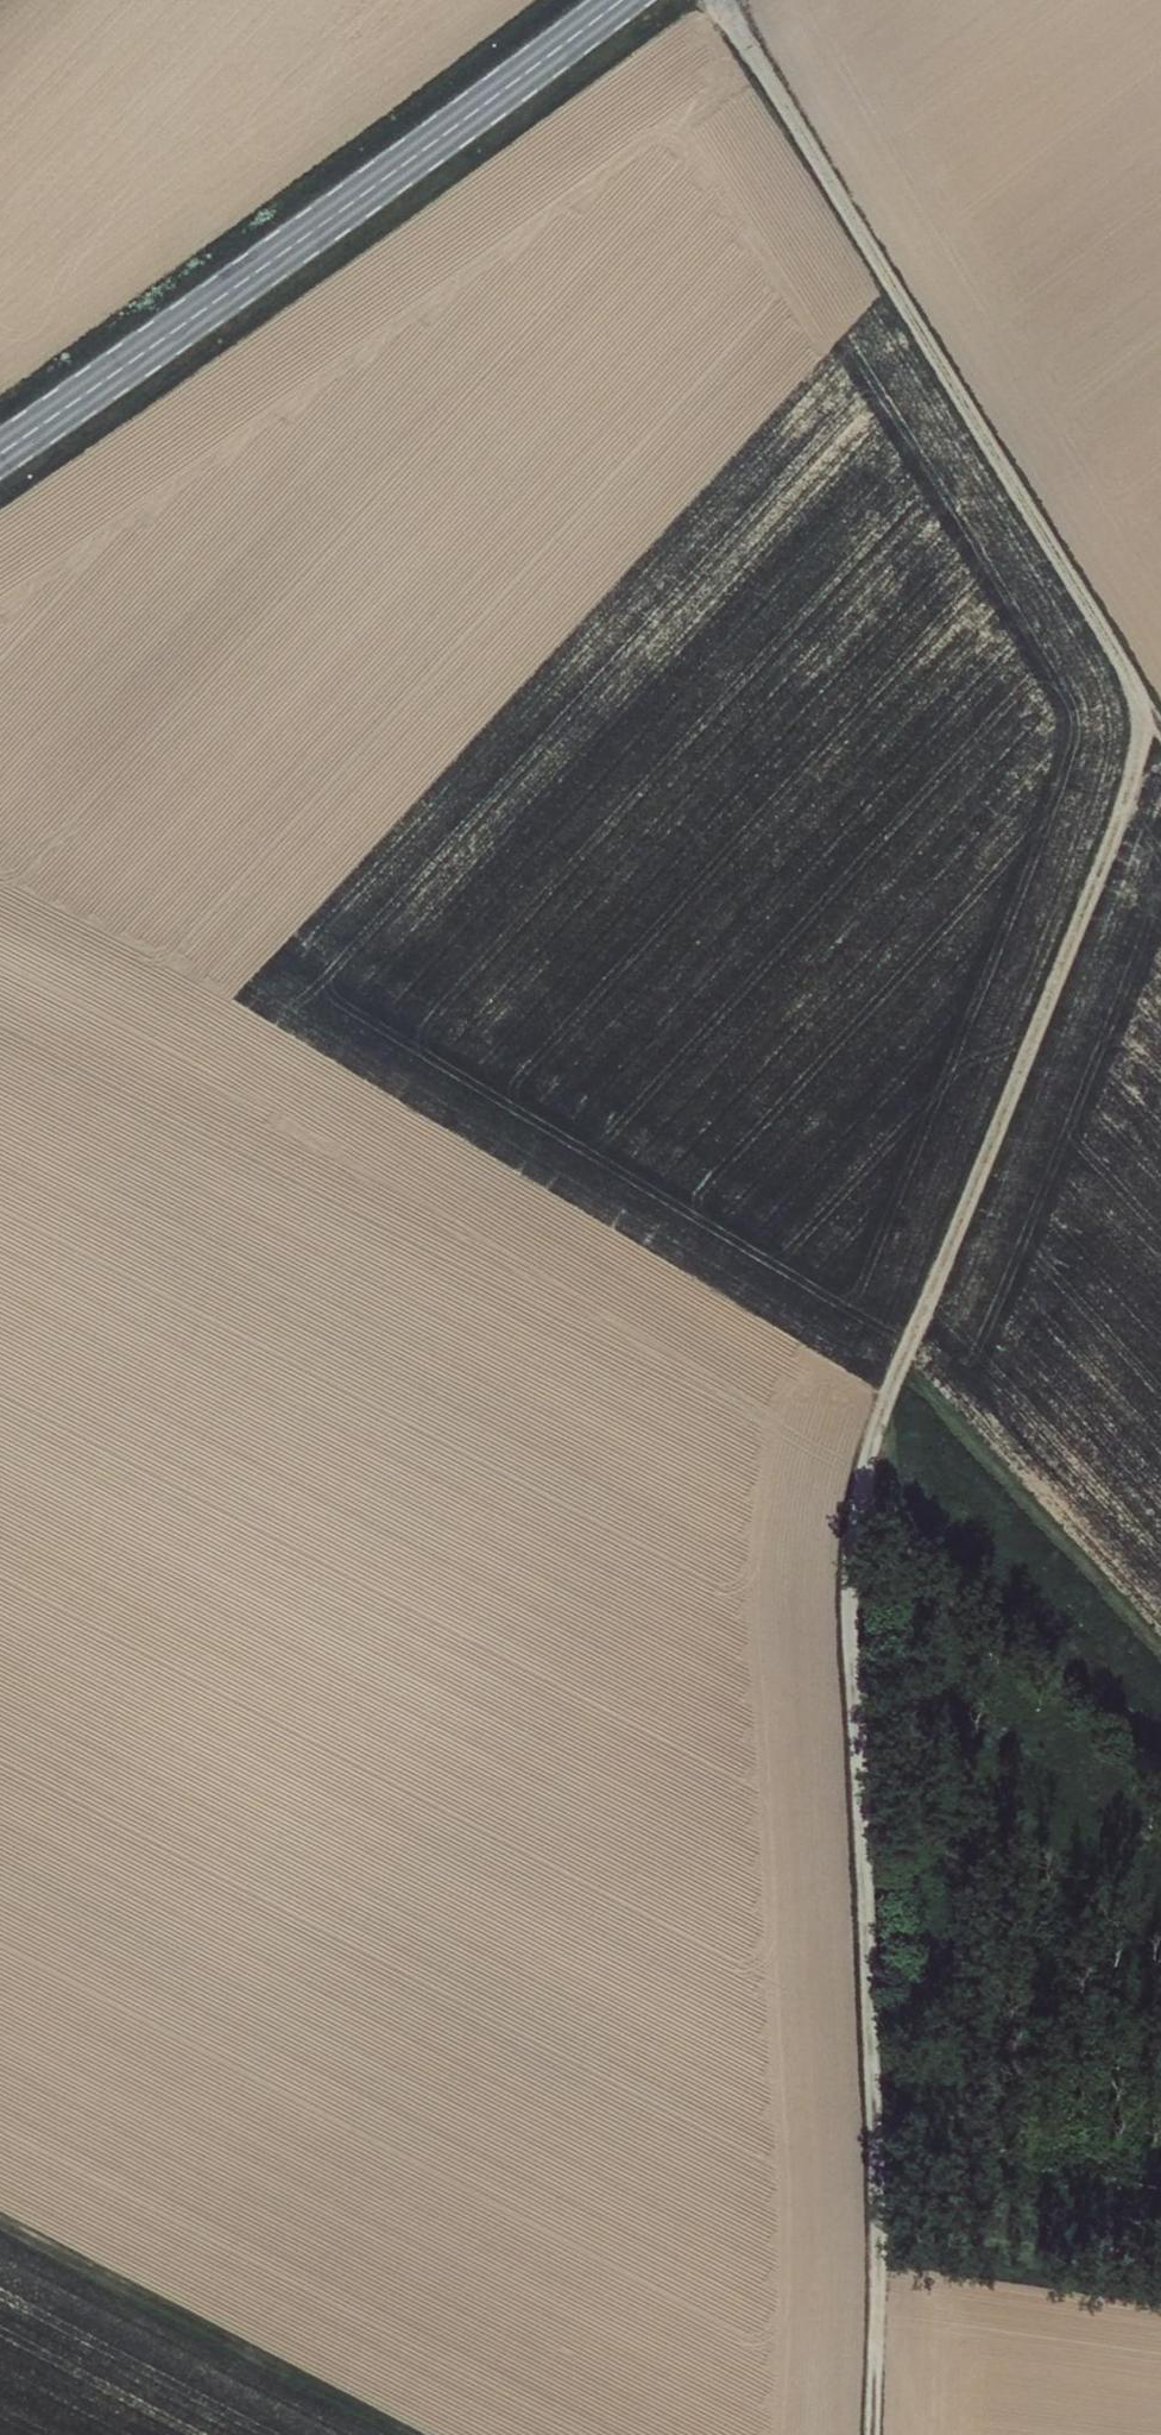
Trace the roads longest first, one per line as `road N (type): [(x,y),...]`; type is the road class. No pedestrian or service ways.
road 1 (track): [(1148,713),(1123,811),(889,1400),(861,1506),(849,1596),(878,2193),(874,2434)]
road 2 (track): [(724,0),(1148,713)]
road 3 (secondary): [(623,0),(0,453)]
road 4 (track): [(411,2434),(0,2216)]
road 5 (track): [(861,1506),(945,1570),(1160,1783)]

